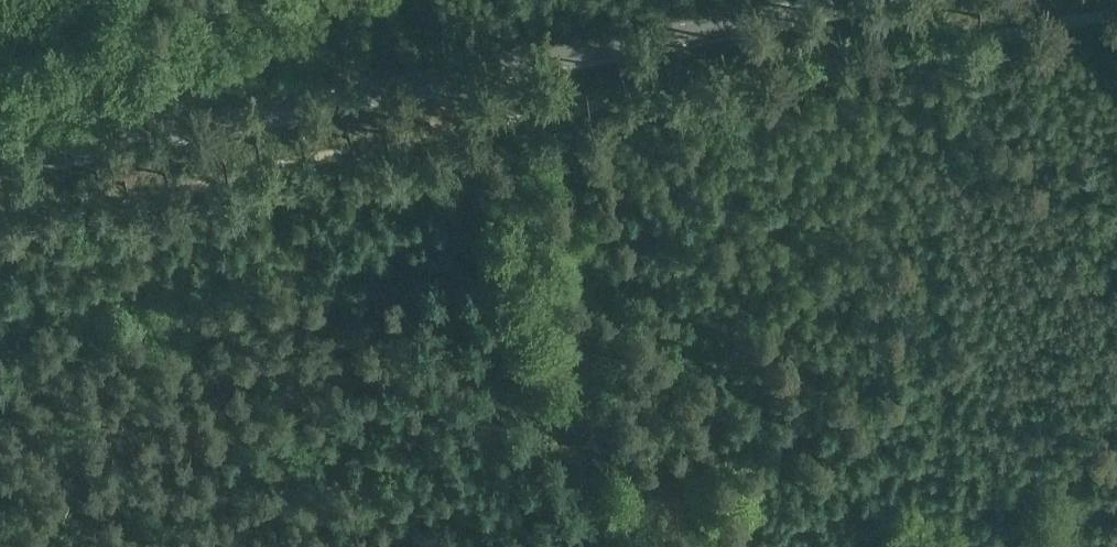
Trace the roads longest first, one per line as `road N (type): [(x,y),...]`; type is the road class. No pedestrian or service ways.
road 1 (tertiary): [(0,166),(870,0)]
road 2 (track): [(439,82),(610,546)]

